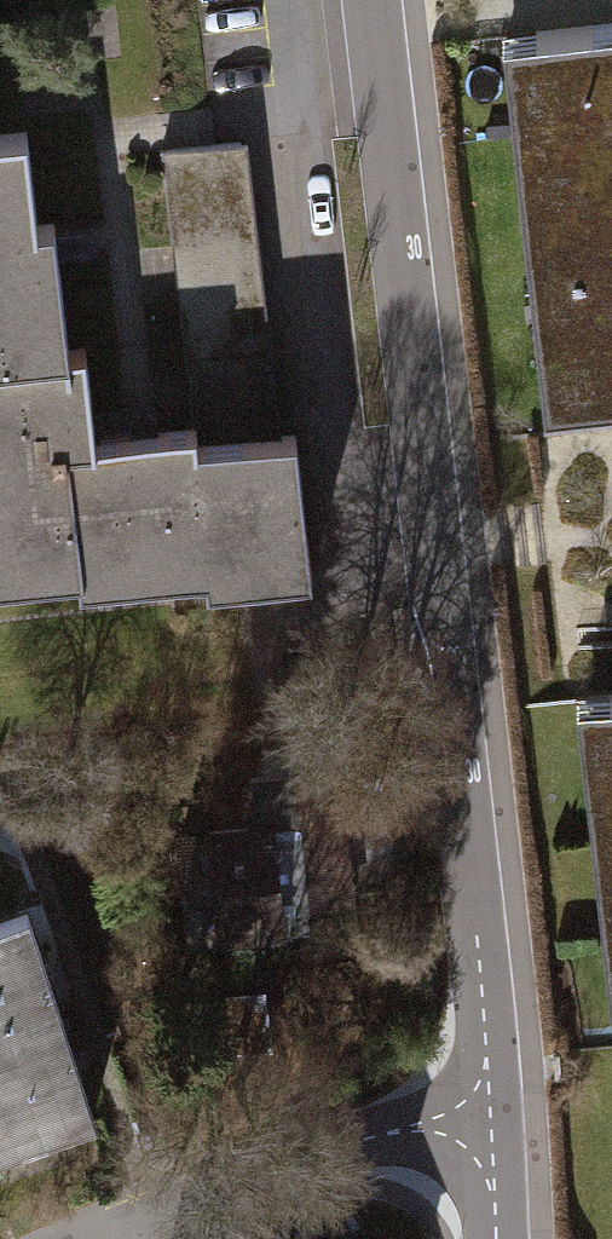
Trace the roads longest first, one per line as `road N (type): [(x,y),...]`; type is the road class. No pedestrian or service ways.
road 1 (residential): [(374,0),(489,1124)]
road 2 (residential): [(489,1124),(349,1144),(122,1220),(88,1238)]

